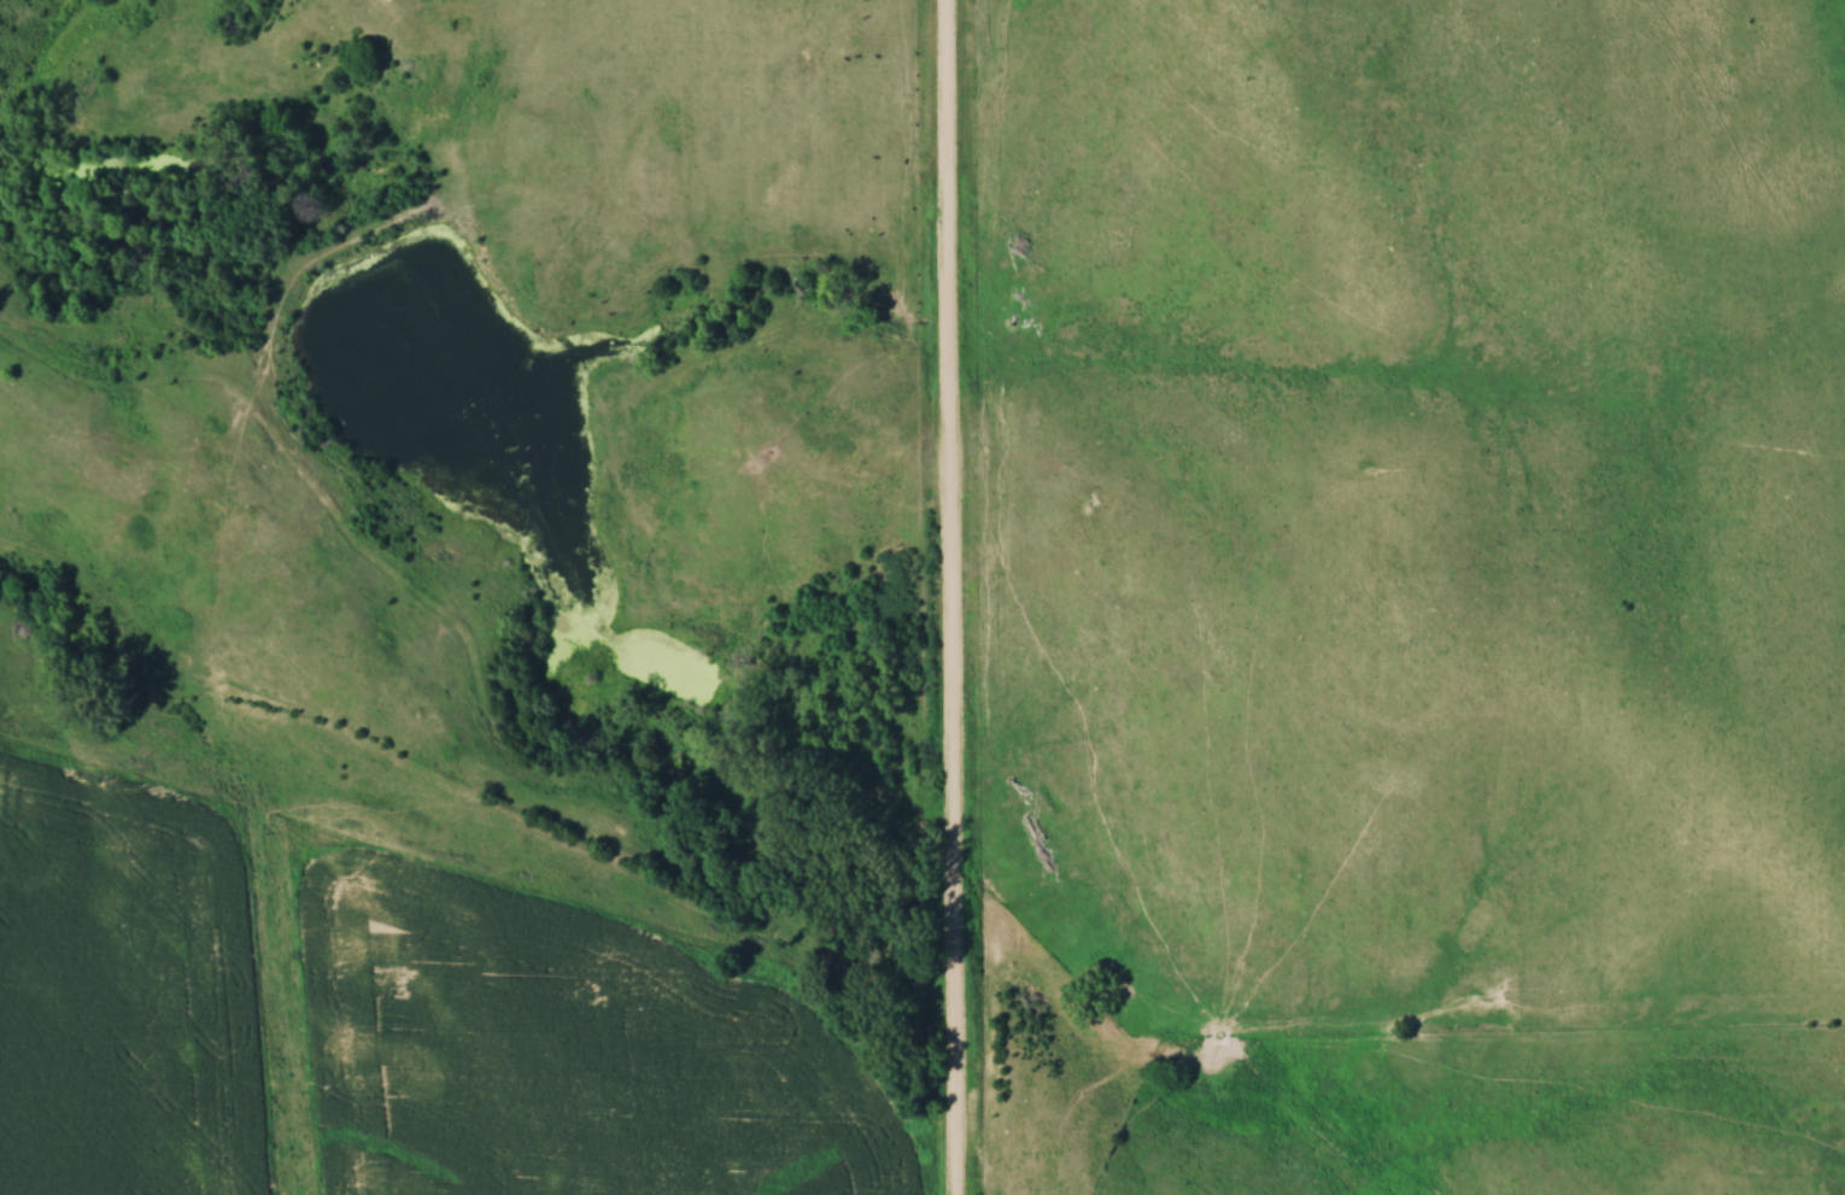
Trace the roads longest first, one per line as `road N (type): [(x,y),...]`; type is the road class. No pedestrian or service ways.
road 1 (residential): [(954,1194),(945,0)]

